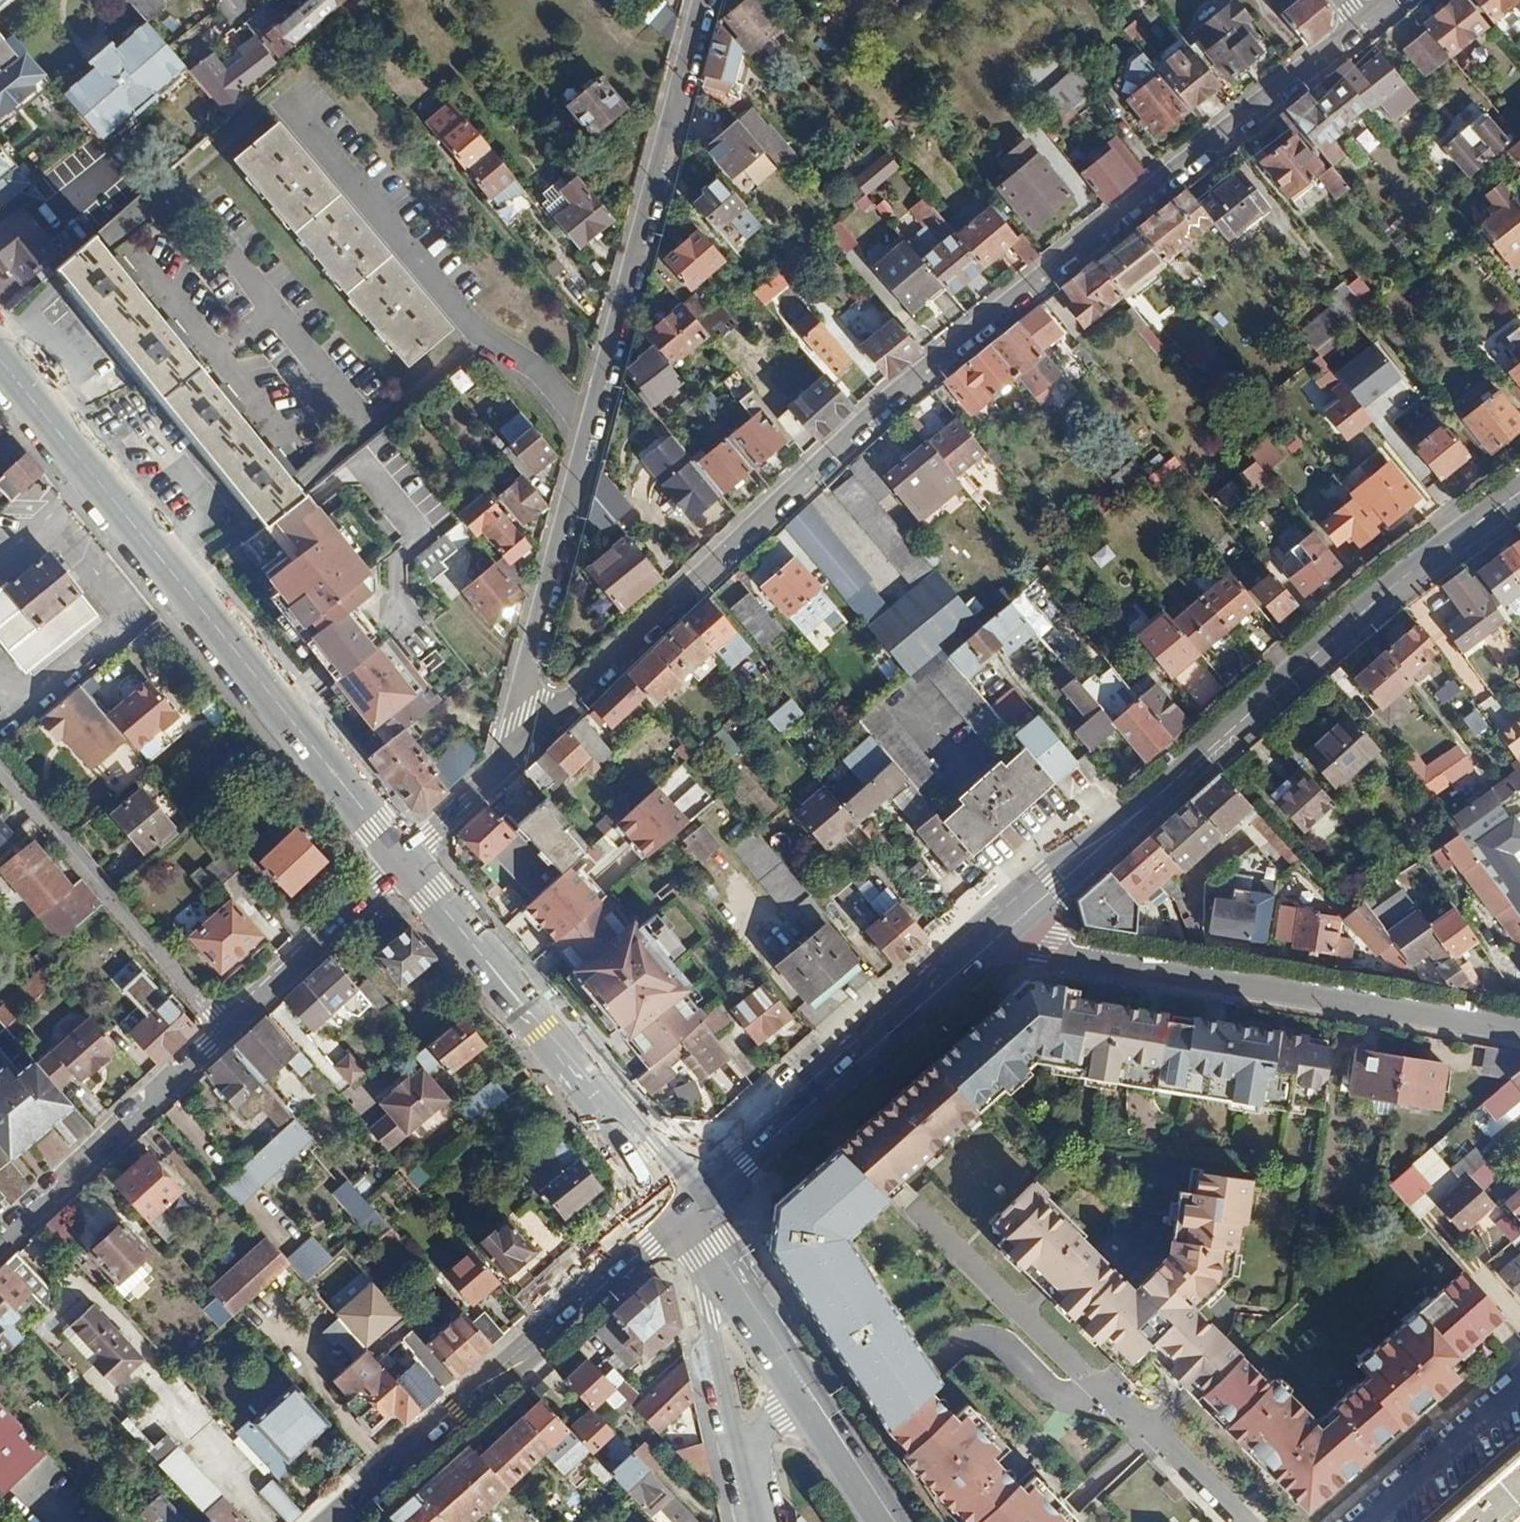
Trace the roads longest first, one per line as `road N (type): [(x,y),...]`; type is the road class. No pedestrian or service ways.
road 1 (residential): [(1362,19),(971,331),(503,761)]
road 2 (residential): [(503,761),(702,0)]
road 3 (tertiary): [(1003,921),(1402,579),(1519,493)]
road 4 (primary): [(0,365),(401,865)]
road 5 (residential): [(1003,921),(1047,949),(1519,1029)]
road 6 (tertiary): [(337,1521),(687,1195)]
road 7 (primary): [(401,865),(687,1195)]
road 8 (tertiary): [(687,1195),(1003,921)]
road 9 (residential): [(225,1030),(0,766)]
road 10 (residential): [(0,1239),(225,1030)]
road 11 (residential): [(687,1195),(746,1463)]
road 12 (residential): [(225,1030),(401,865)]
road 13 (primary): [(687,1195),(809,1386)]
road 14 (residential): [(1519,1385),(1369,1521)]
road 15 (primary): [(809,1386),(896,1521)]
road 16 (residential): [(503,761),(401,865)]

